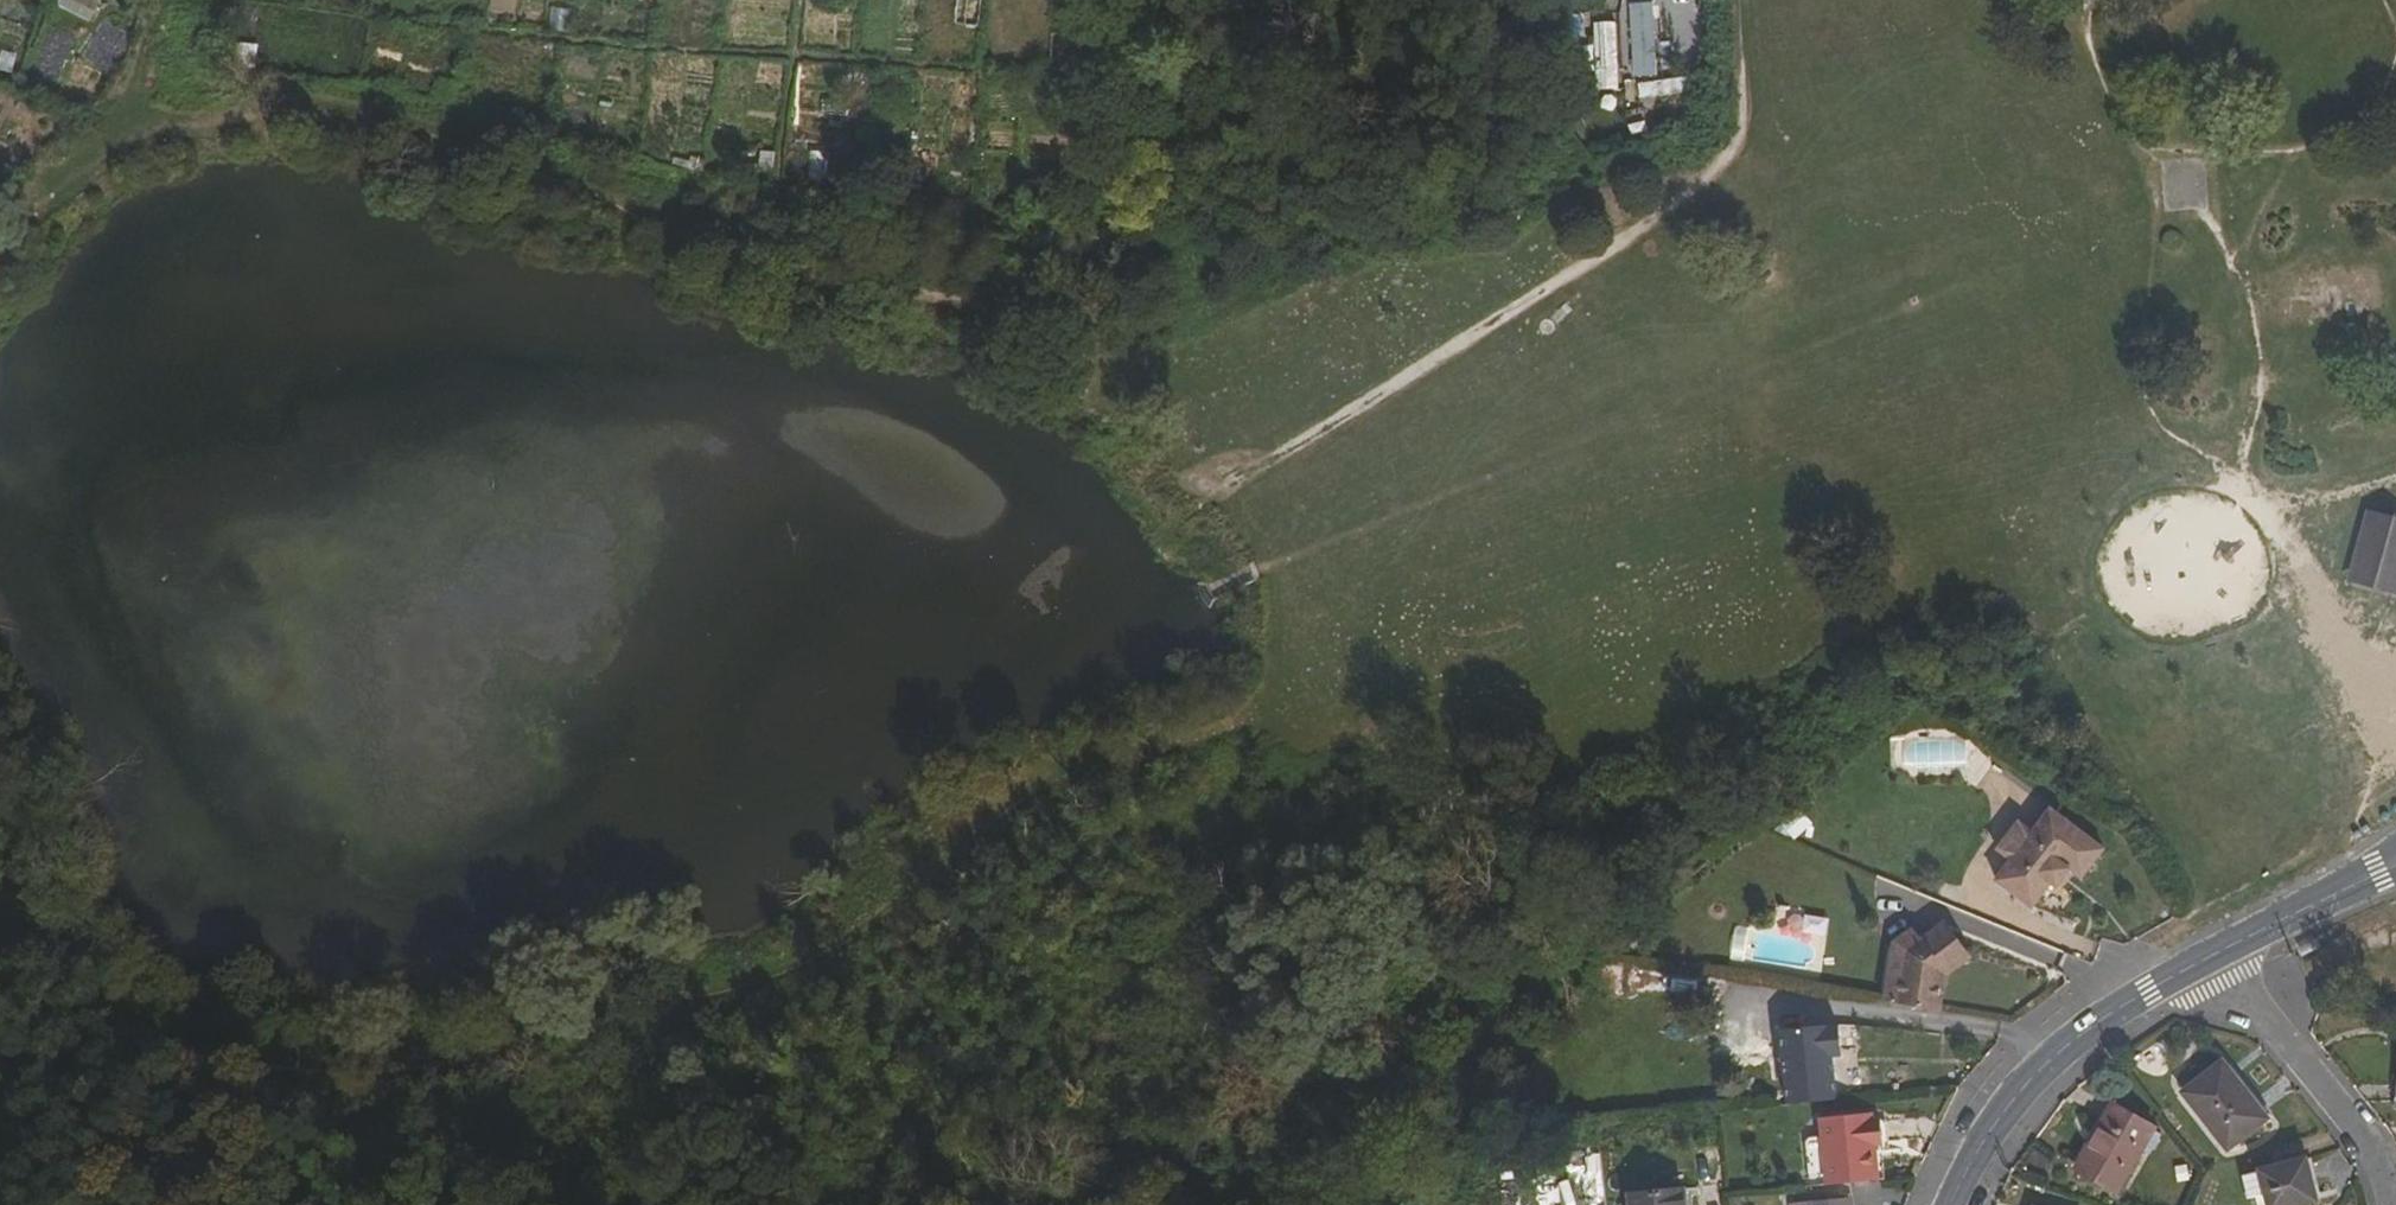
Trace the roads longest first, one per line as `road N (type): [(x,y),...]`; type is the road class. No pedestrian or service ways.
road 1 (track): [(0,275),(92,180),(169,152),(249,138),(349,145),(645,224),(946,277),(1109,394),(1257,471),(1637,237),(1728,161),(1744,118),(1741,0)]
road 2 (track): [(1191,727),(657,971),(561,1024),(427,1052),(208,1059),(90,989),(13,868),(0,833)]
road 3 (residential): [(1949,1204),(2011,1105),(2065,1049),(2209,961)]
road 4 (residential): [(2209,961),(2288,1035),(2378,1158),(2389,1204)]
road 5 (track): [(799,0),(765,243)]
road 6 (residential): [(2209,961),(2395,864)]

